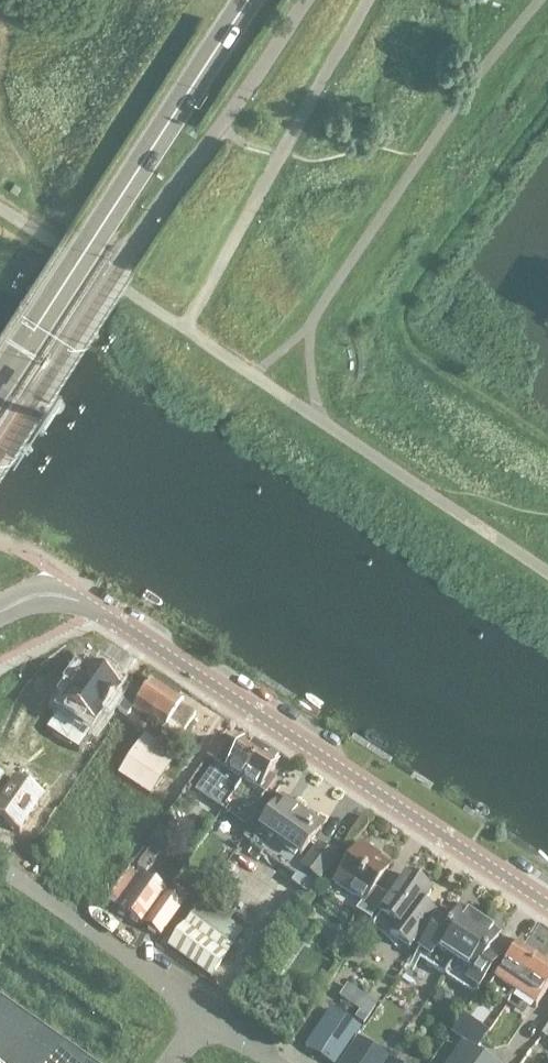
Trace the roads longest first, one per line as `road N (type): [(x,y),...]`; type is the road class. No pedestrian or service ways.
road 1 (tertiary): [(547,906),(96,610),(44,594),(0,612)]
road 2 (secondary): [(0,381),(247,0)]
road 3 (unclassified): [(274,1062),(0,869)]

